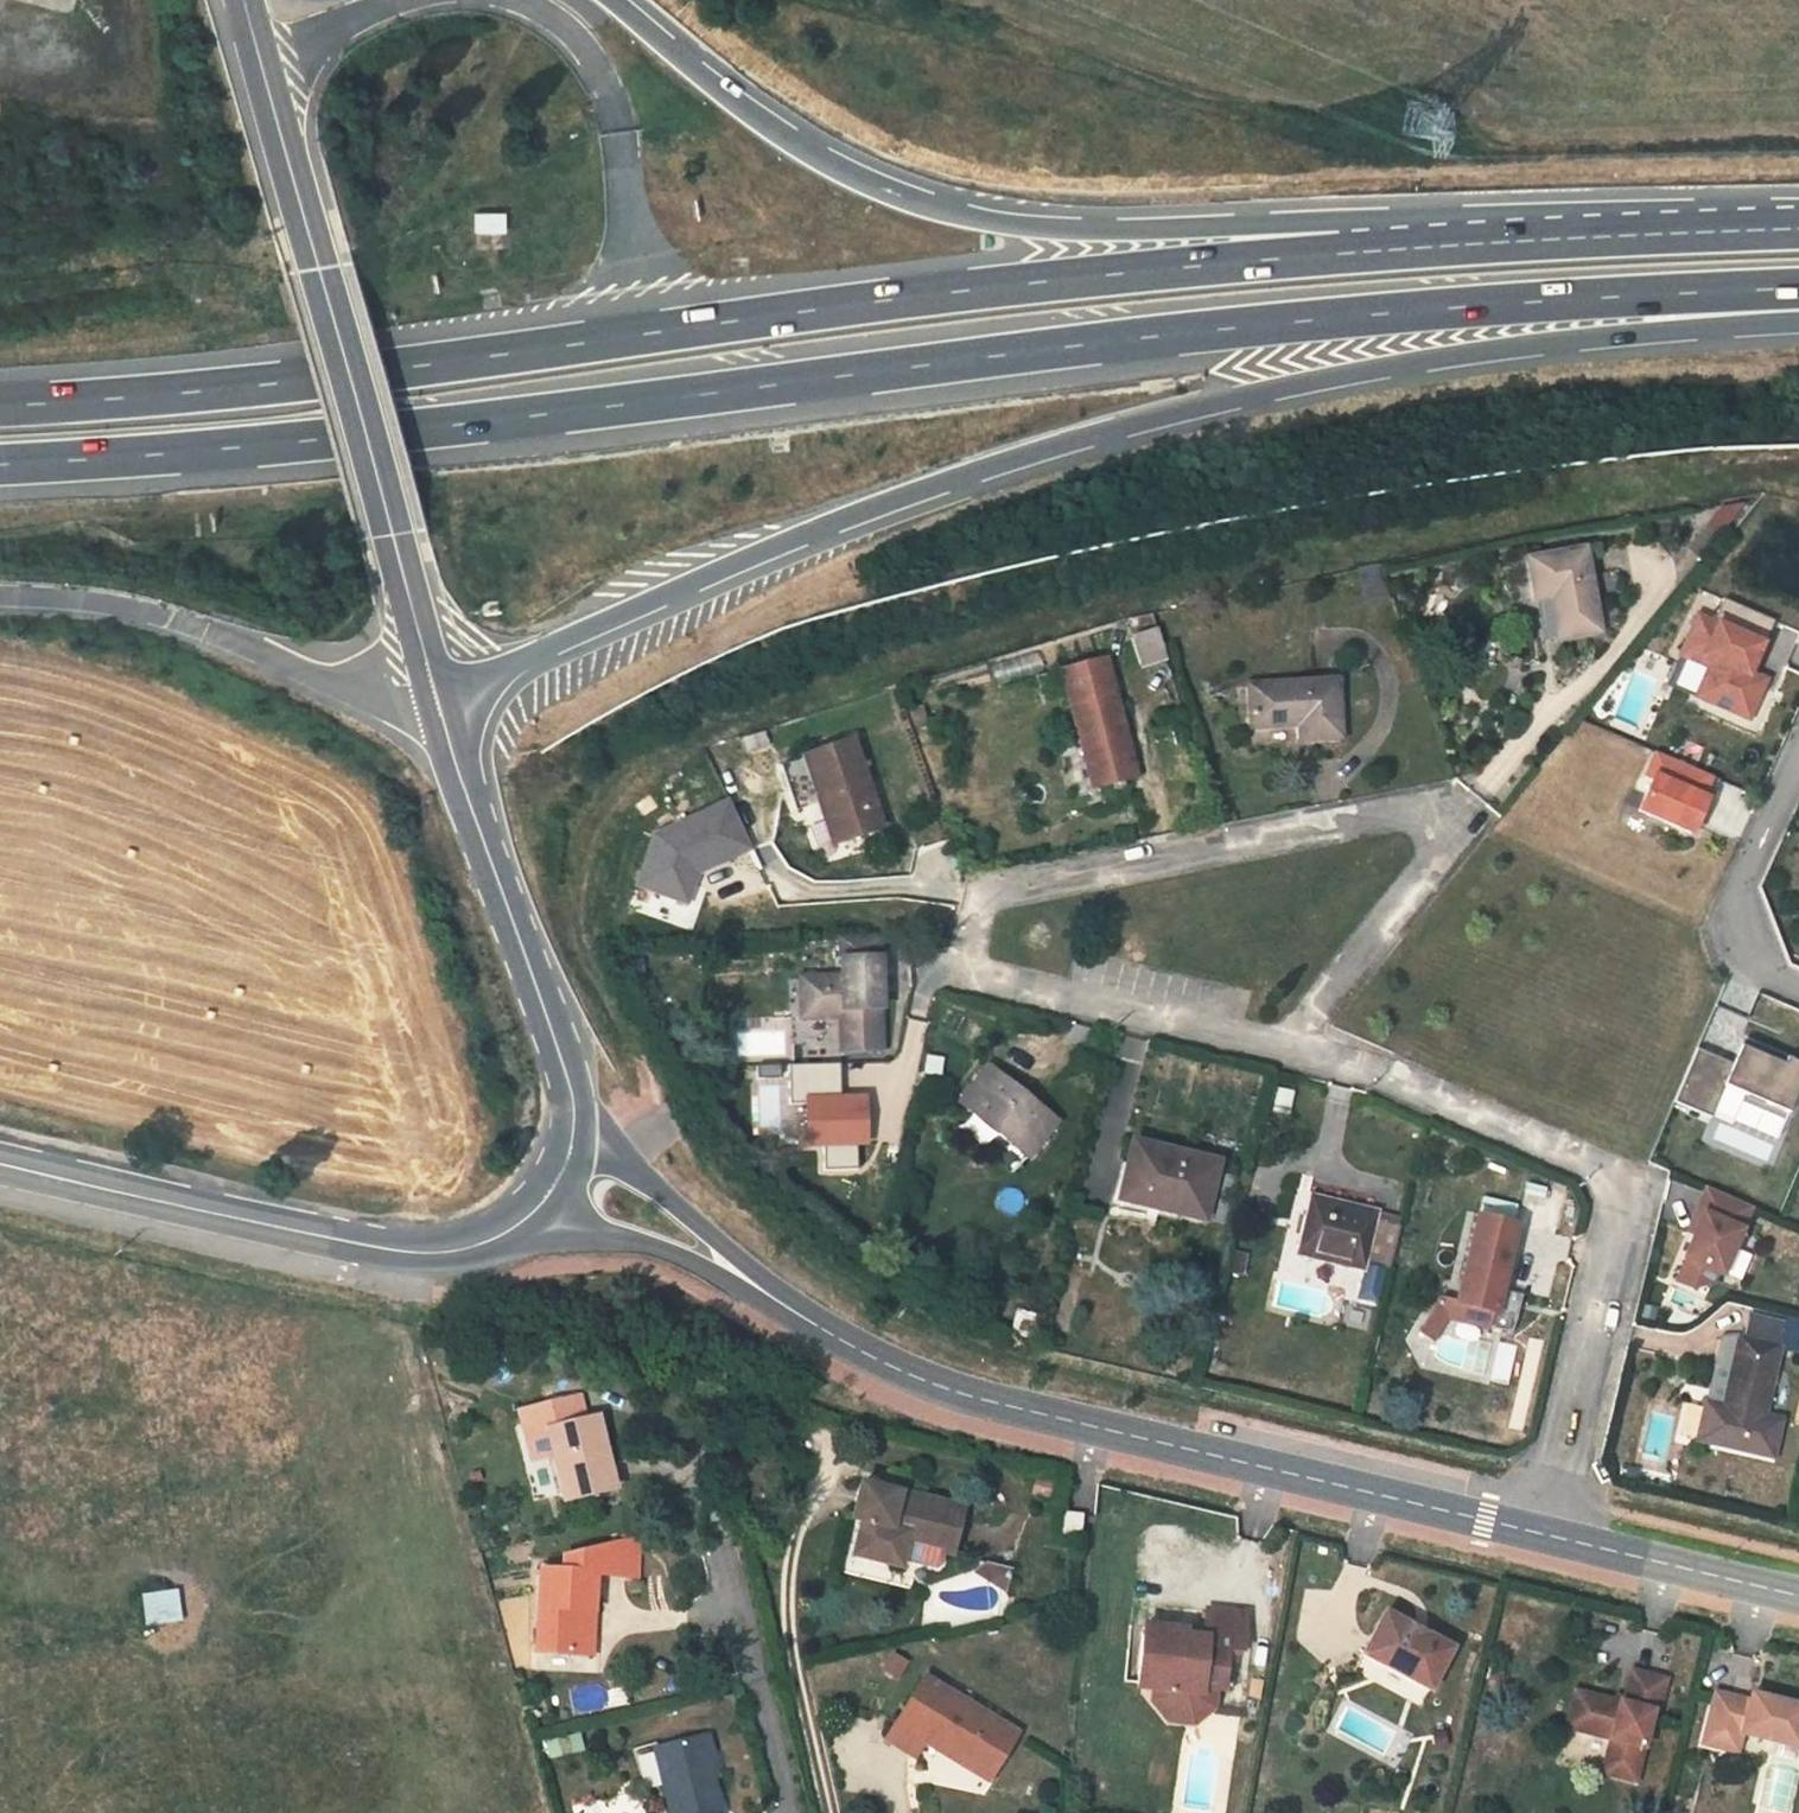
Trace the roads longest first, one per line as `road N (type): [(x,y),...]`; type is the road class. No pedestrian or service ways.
road 1 (motorway): [(0,468),(249,446),(1014,343),(1636,287)]
road 2 (motorway): [(1299,260),(265,393),(0,411)]
road 3 (motorway): [(431,682),(520,657),(808,535),(1068,437),(1340,364),(1573,320),(1636,287)]
road 4 (residential): [(1296,1035),(963,962),(983,882),(1323,818),(1395,813),(1438,840)]
road 5 (motorway): [(1299,260),(1227,228),(1041,218),(934,198),(813,149),(625,0)]
road 6 (secondary): [(1533,1527),(1000,1402),(926,1379),(825,1321)]
road 7 (residential): [(1533,1527),(1626,1173),(1579,1144),(1296,1035)]
road 8 (secondary): [(431,682),(246,0)]
road 9 (secondary): [(0,1161),(384,1250),(453,1255),(543,1210)]
road 10 (motorway): [(1798,231),(1299,260)]
road 11 (secondary): [(576,1103),(572,1067),(431,682)]
road 12 (secondary): [(825,1321),(576,1103)]
road 13 (secondary): [(543,1210),(635,1236),(825,1321)]
road 14 (secondary): [(1798,1591),(1533,1527)]
road 15 (residential): [(1798,754),(1740,887),(1751,929),(1798,989)]
road 16 (residential): [(788,1812),(733,1576)]
road 17 (residential): [(1438,840),(1296,1035)]
road 18 (motorway): [(1636,287),(1798,281)]

